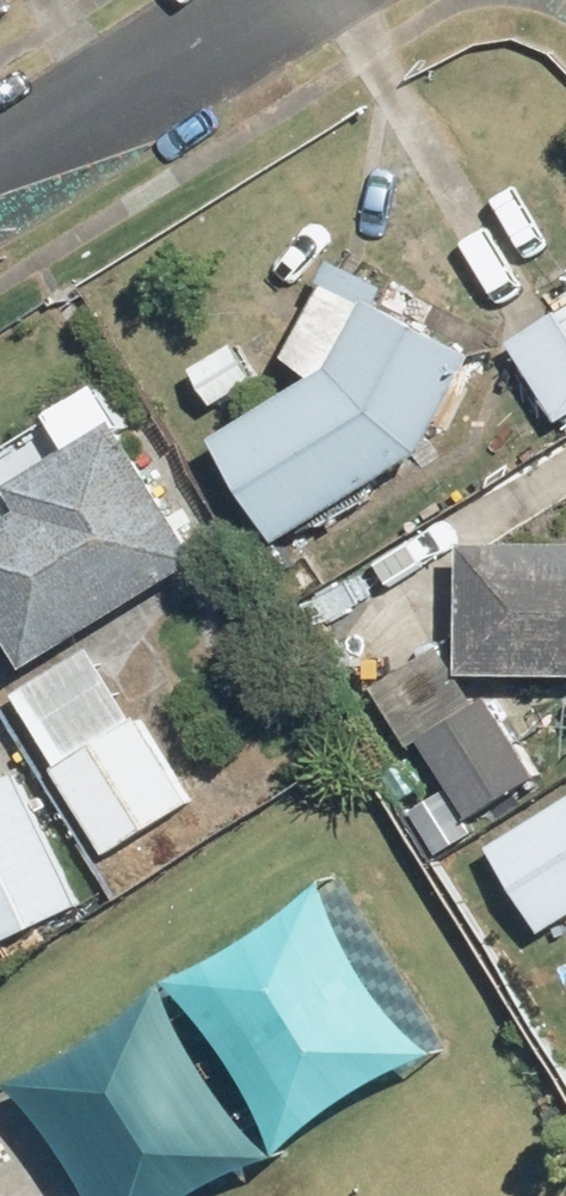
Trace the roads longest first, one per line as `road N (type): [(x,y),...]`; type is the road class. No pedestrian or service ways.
road 1 (residential): [(0,154),(98,111),(281,0)]

